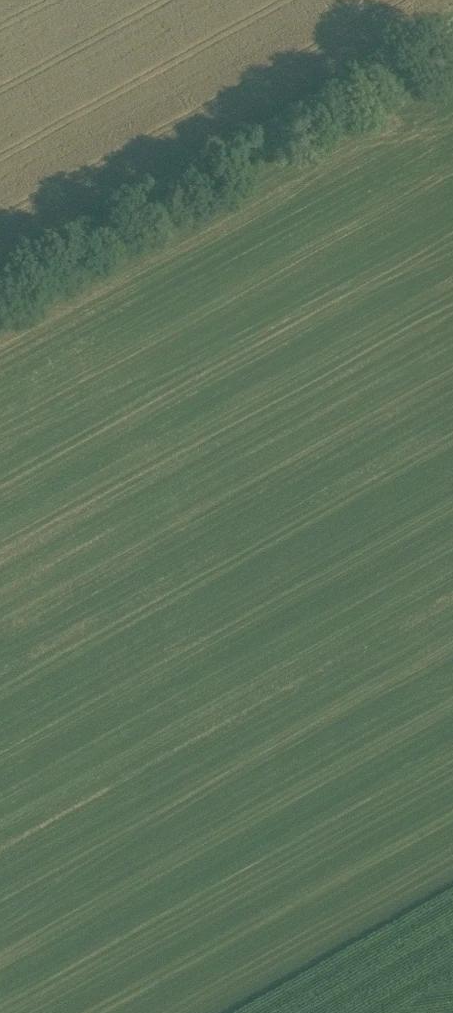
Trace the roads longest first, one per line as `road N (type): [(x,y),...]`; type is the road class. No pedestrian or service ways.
road 1 (unclassified): [(0,268),(452,19)]

